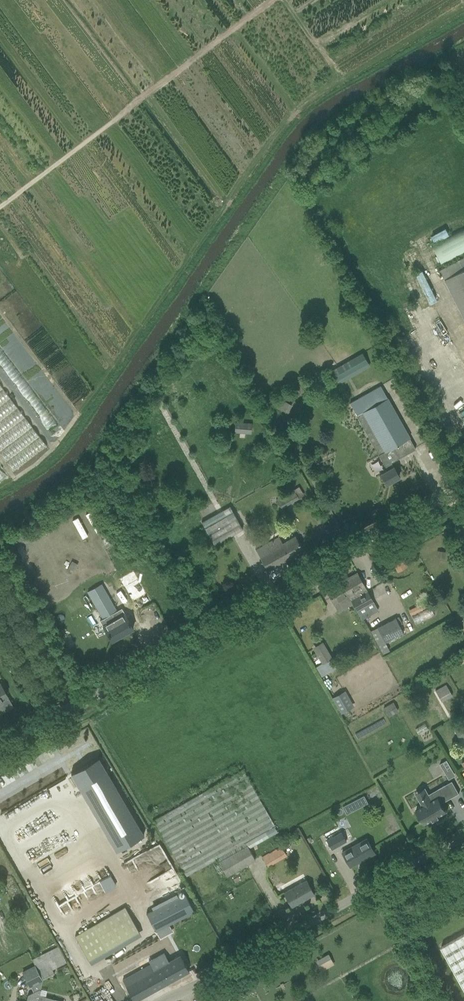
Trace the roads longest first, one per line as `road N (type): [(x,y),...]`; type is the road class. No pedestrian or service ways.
road 1 (tertiary): [(0,749),(463,484)]
road 2 (unclassified): [(162,1000),(463,829)]
road 3 (track): [(270,0),(0,206)]

